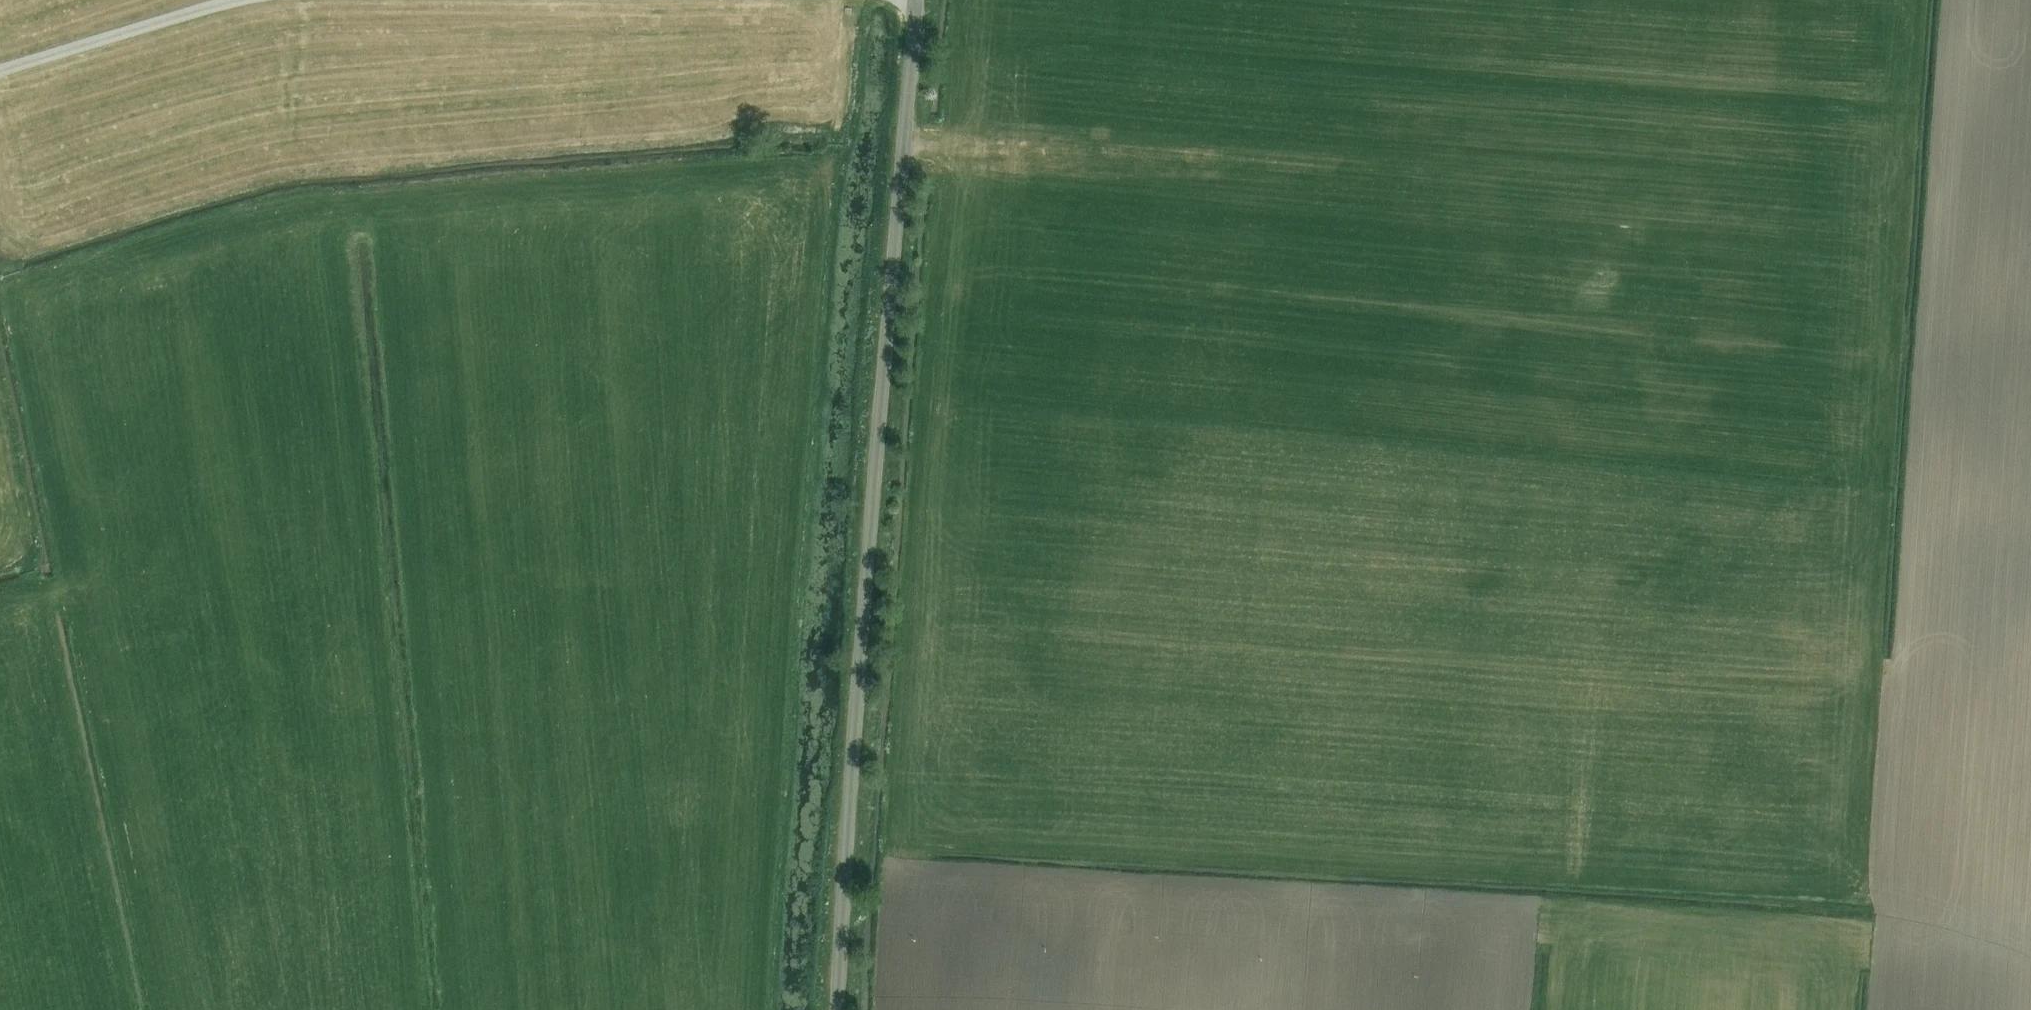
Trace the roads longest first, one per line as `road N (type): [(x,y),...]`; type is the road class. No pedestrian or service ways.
road 1 (unclassified): [(834,1009),(917,0)]
road 2 (unclassified): [(242,0),(0,68)]

